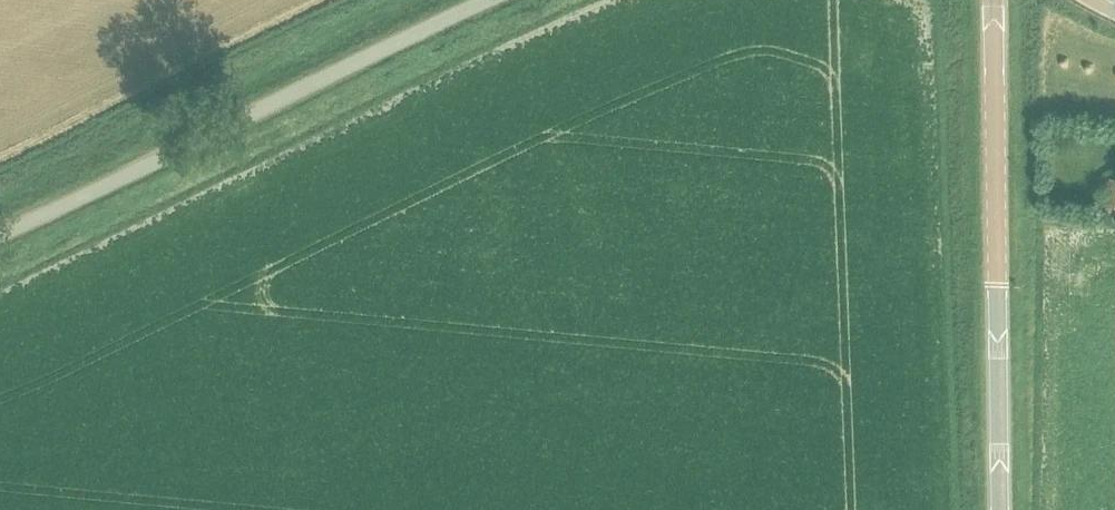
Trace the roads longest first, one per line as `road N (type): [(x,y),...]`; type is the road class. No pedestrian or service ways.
road 1 (unclassified): [(0,234),(487,0)]
road 2 (tertiary): [(1000,509),(992,0)]

